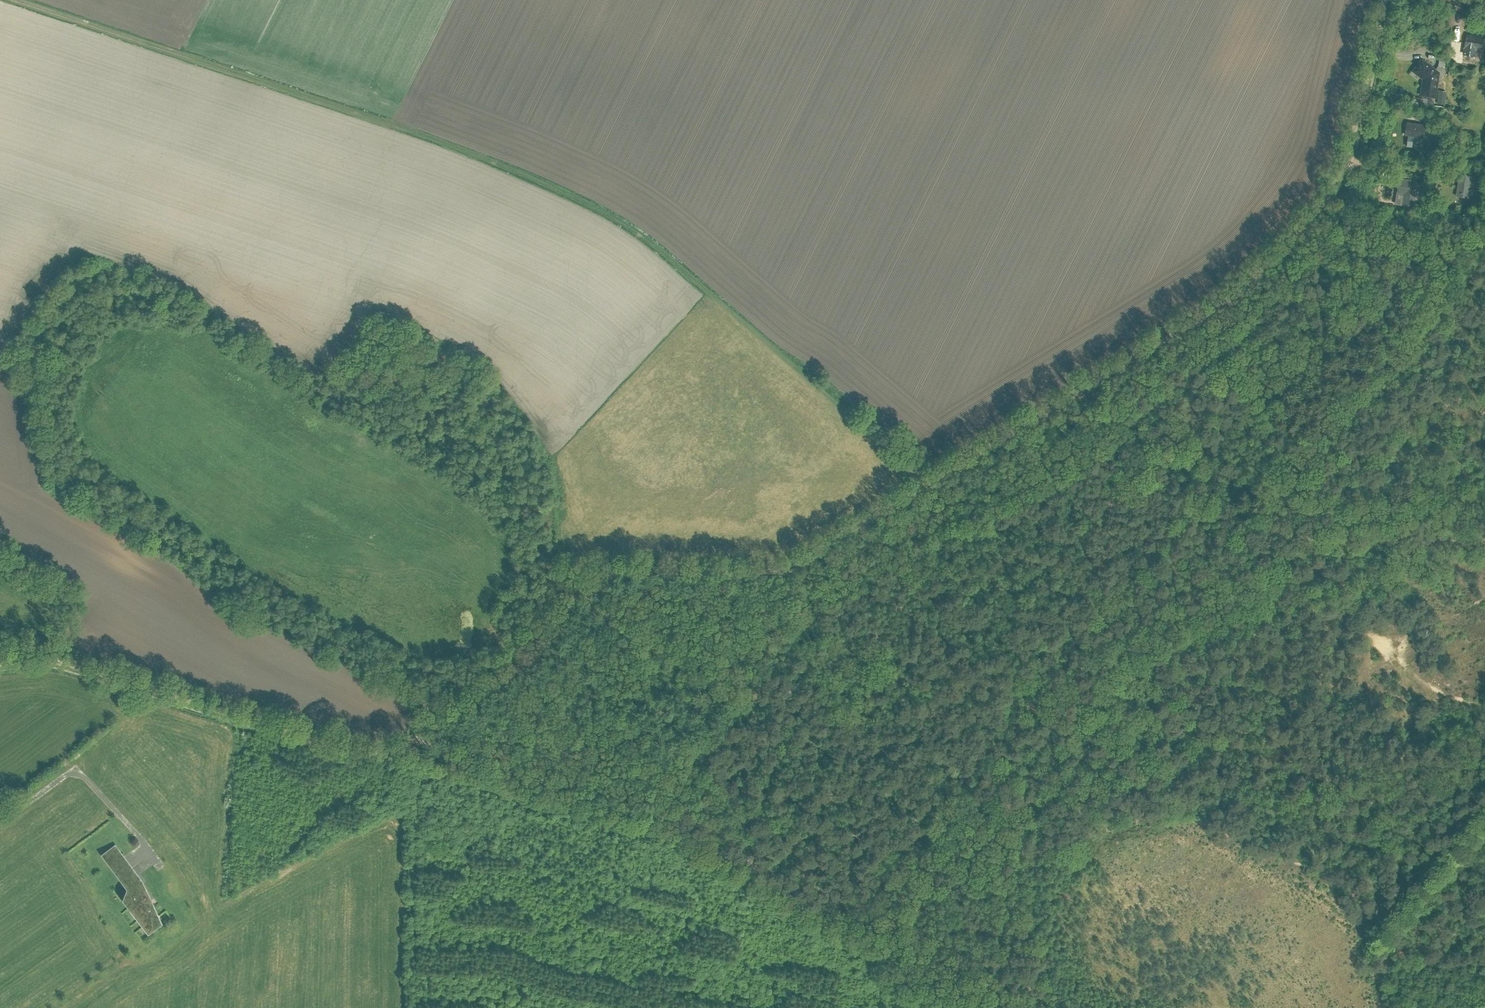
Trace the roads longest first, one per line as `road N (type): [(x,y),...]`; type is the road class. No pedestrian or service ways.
road 1 (track): [(15,0),(498,162),(589,203),(647,239),(925,480)]
road 2 (track): [(862,518),(774,567),(603,574),(580,586),(535,652),(419,735),(378,750),(350,749),(71,663),(0,662)]
road 3 (track): [(1382,10),(1347,157),(1291,236),(1218,303),(925,480)]

